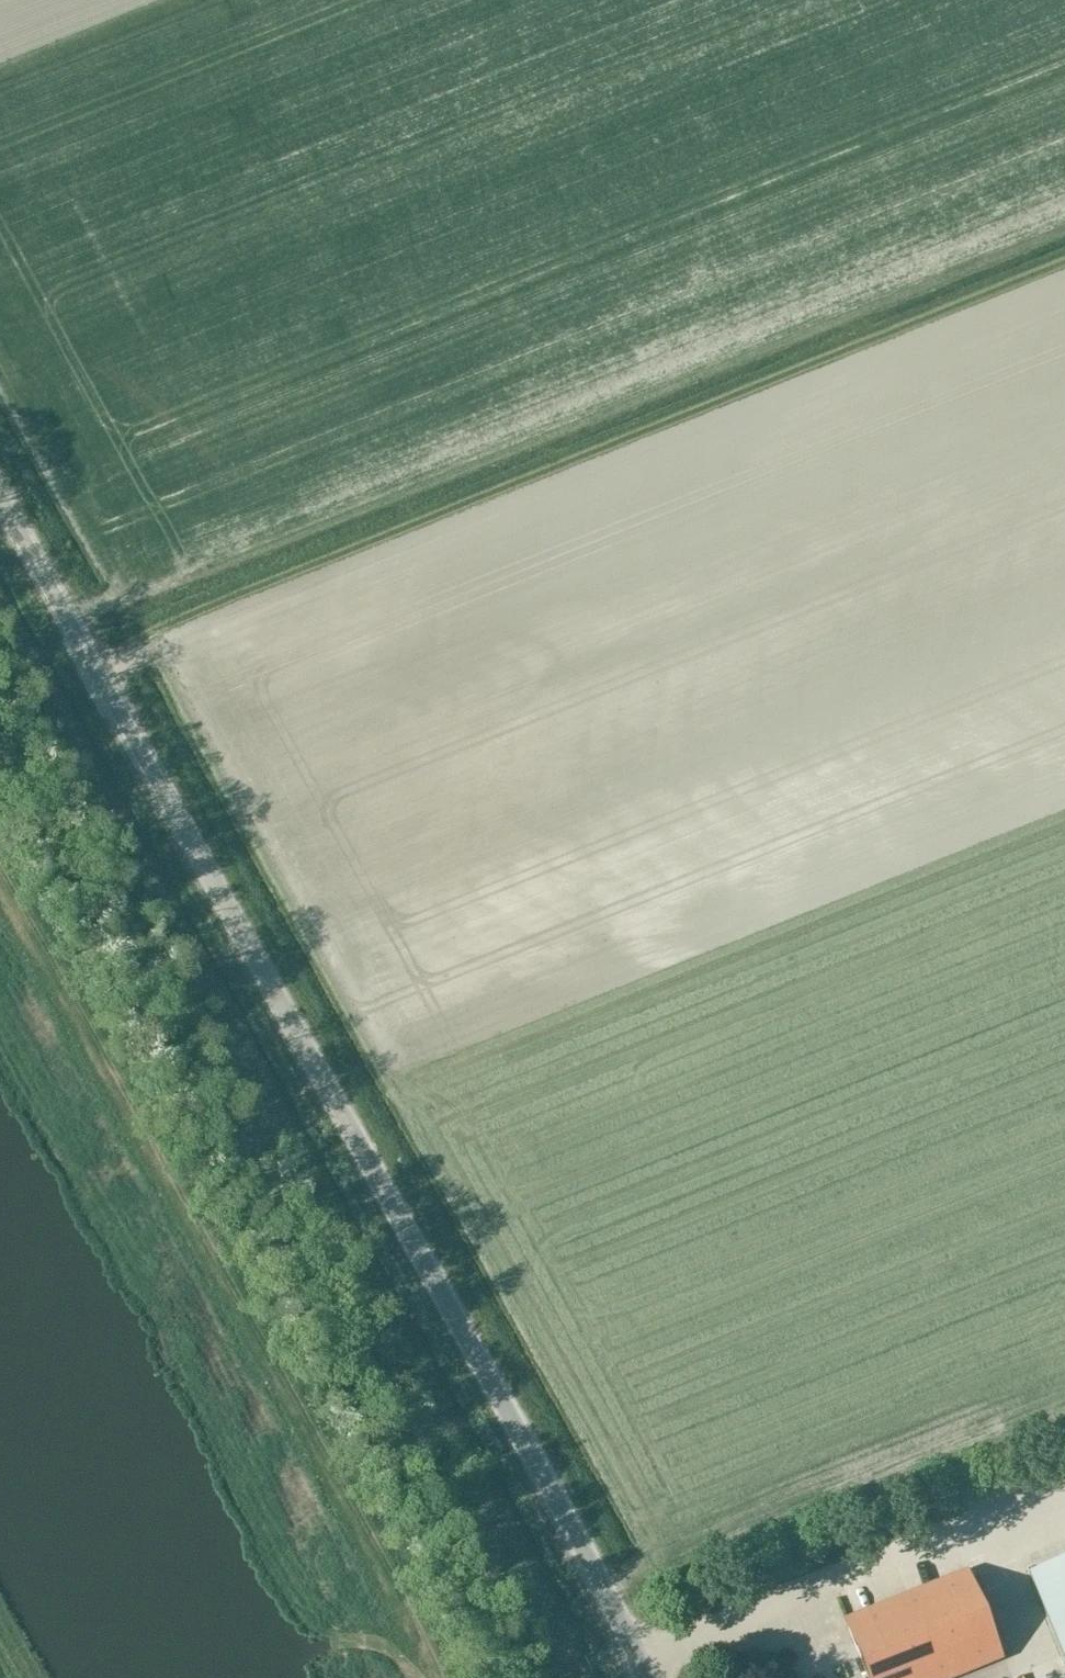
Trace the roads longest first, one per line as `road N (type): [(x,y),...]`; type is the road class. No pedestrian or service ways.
road 1 (unclassified): [(646,1677),(586,1555),(0,498)]

